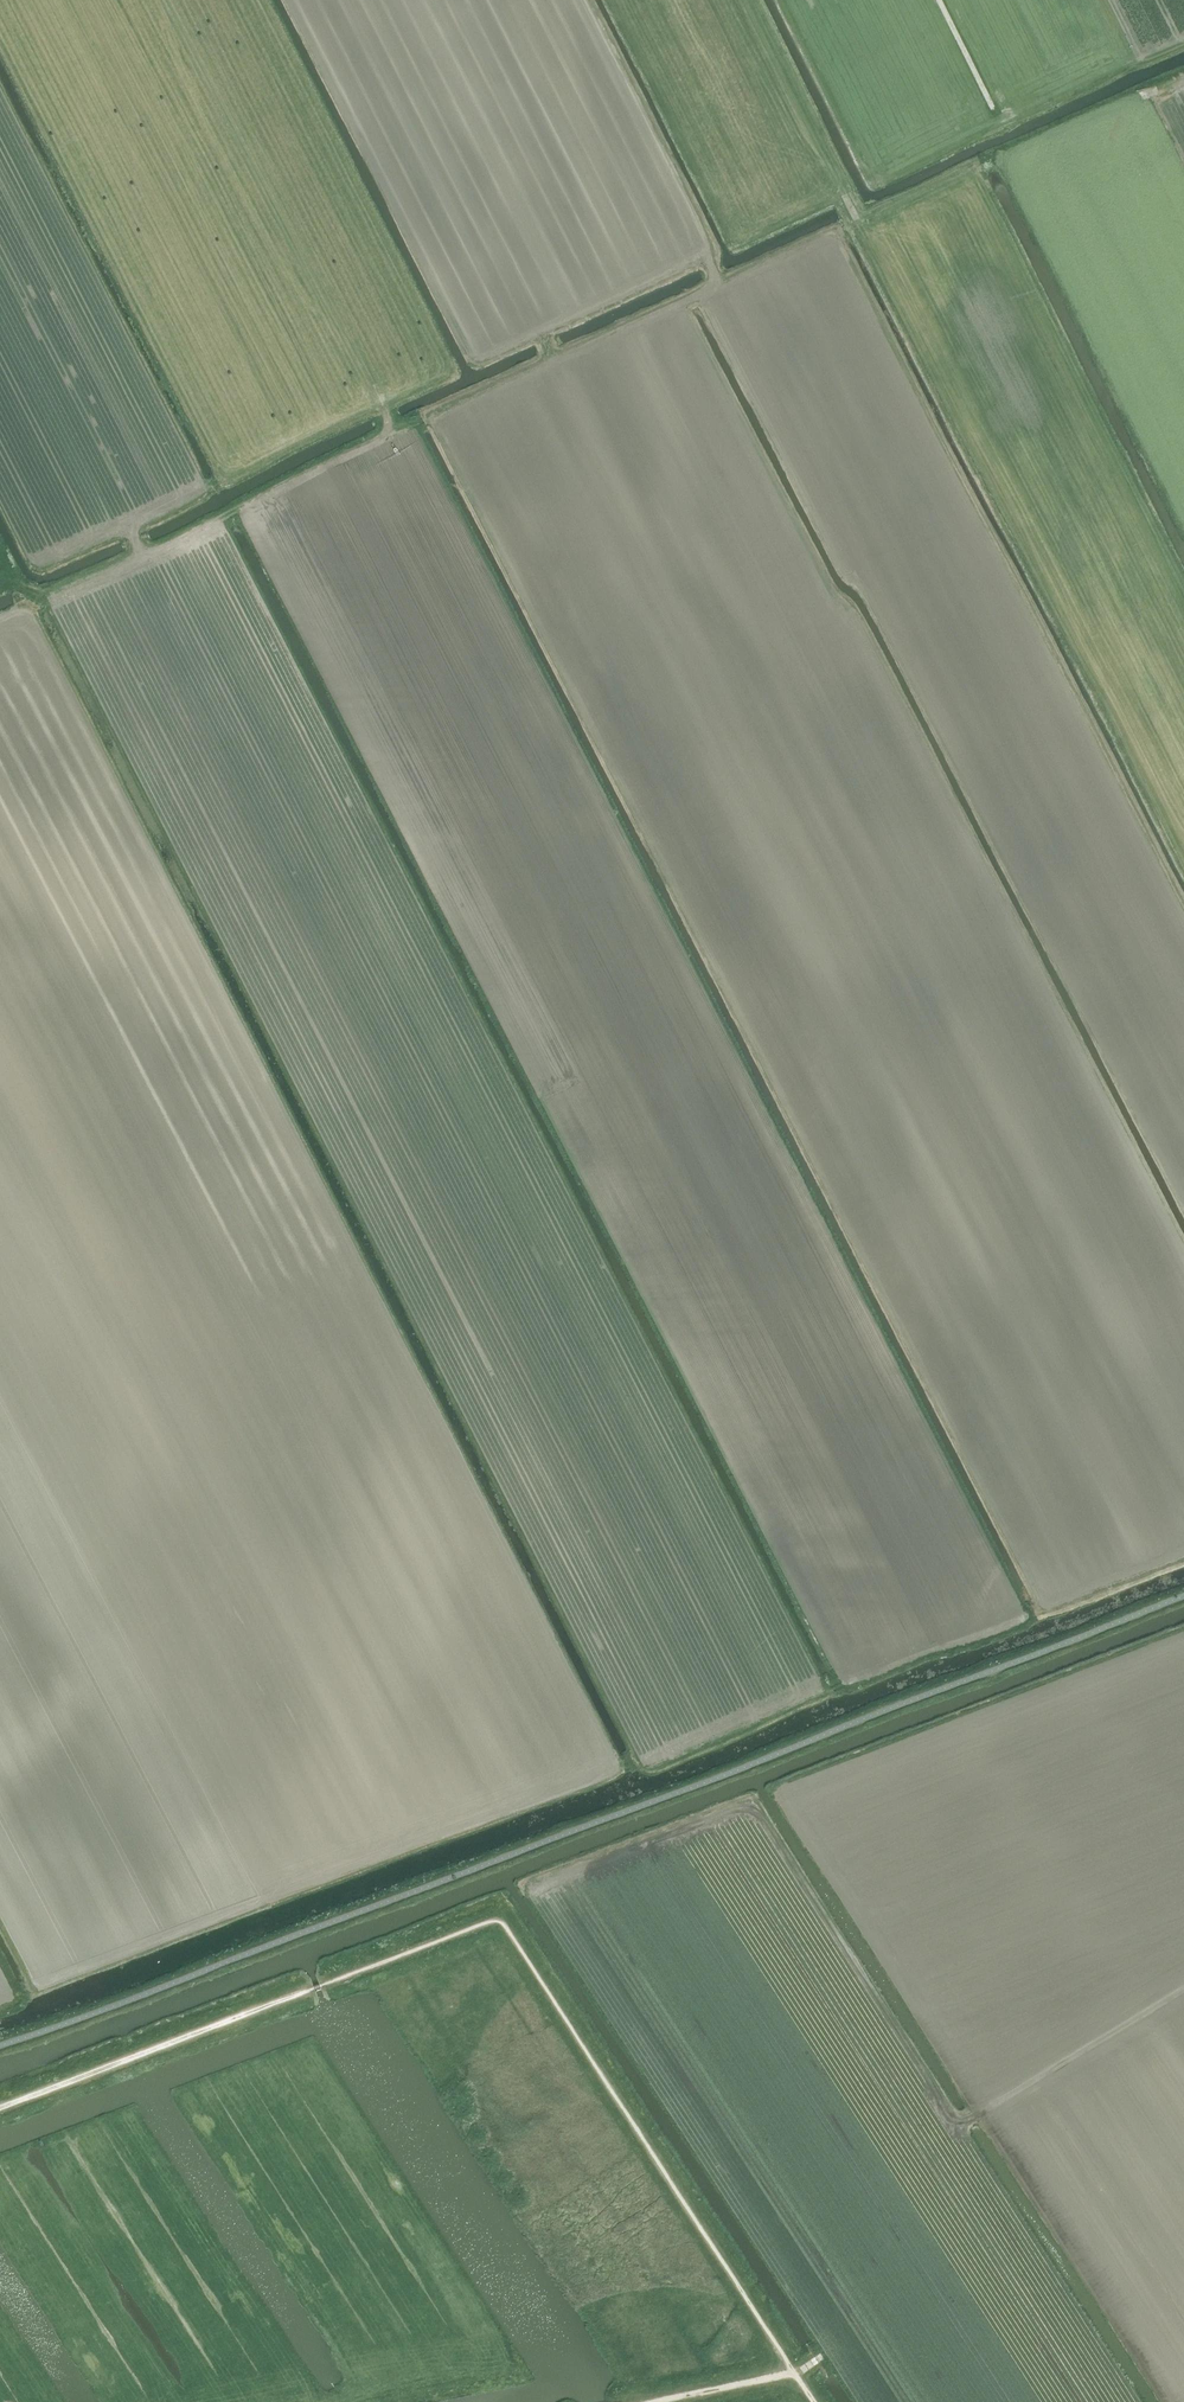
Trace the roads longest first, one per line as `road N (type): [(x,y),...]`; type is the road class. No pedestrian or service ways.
road 1 (track): [(794,2373),(822,2357),(966,2120),(1183,1987)]
road 2 (track): [(1183,363),(1000,0)]

